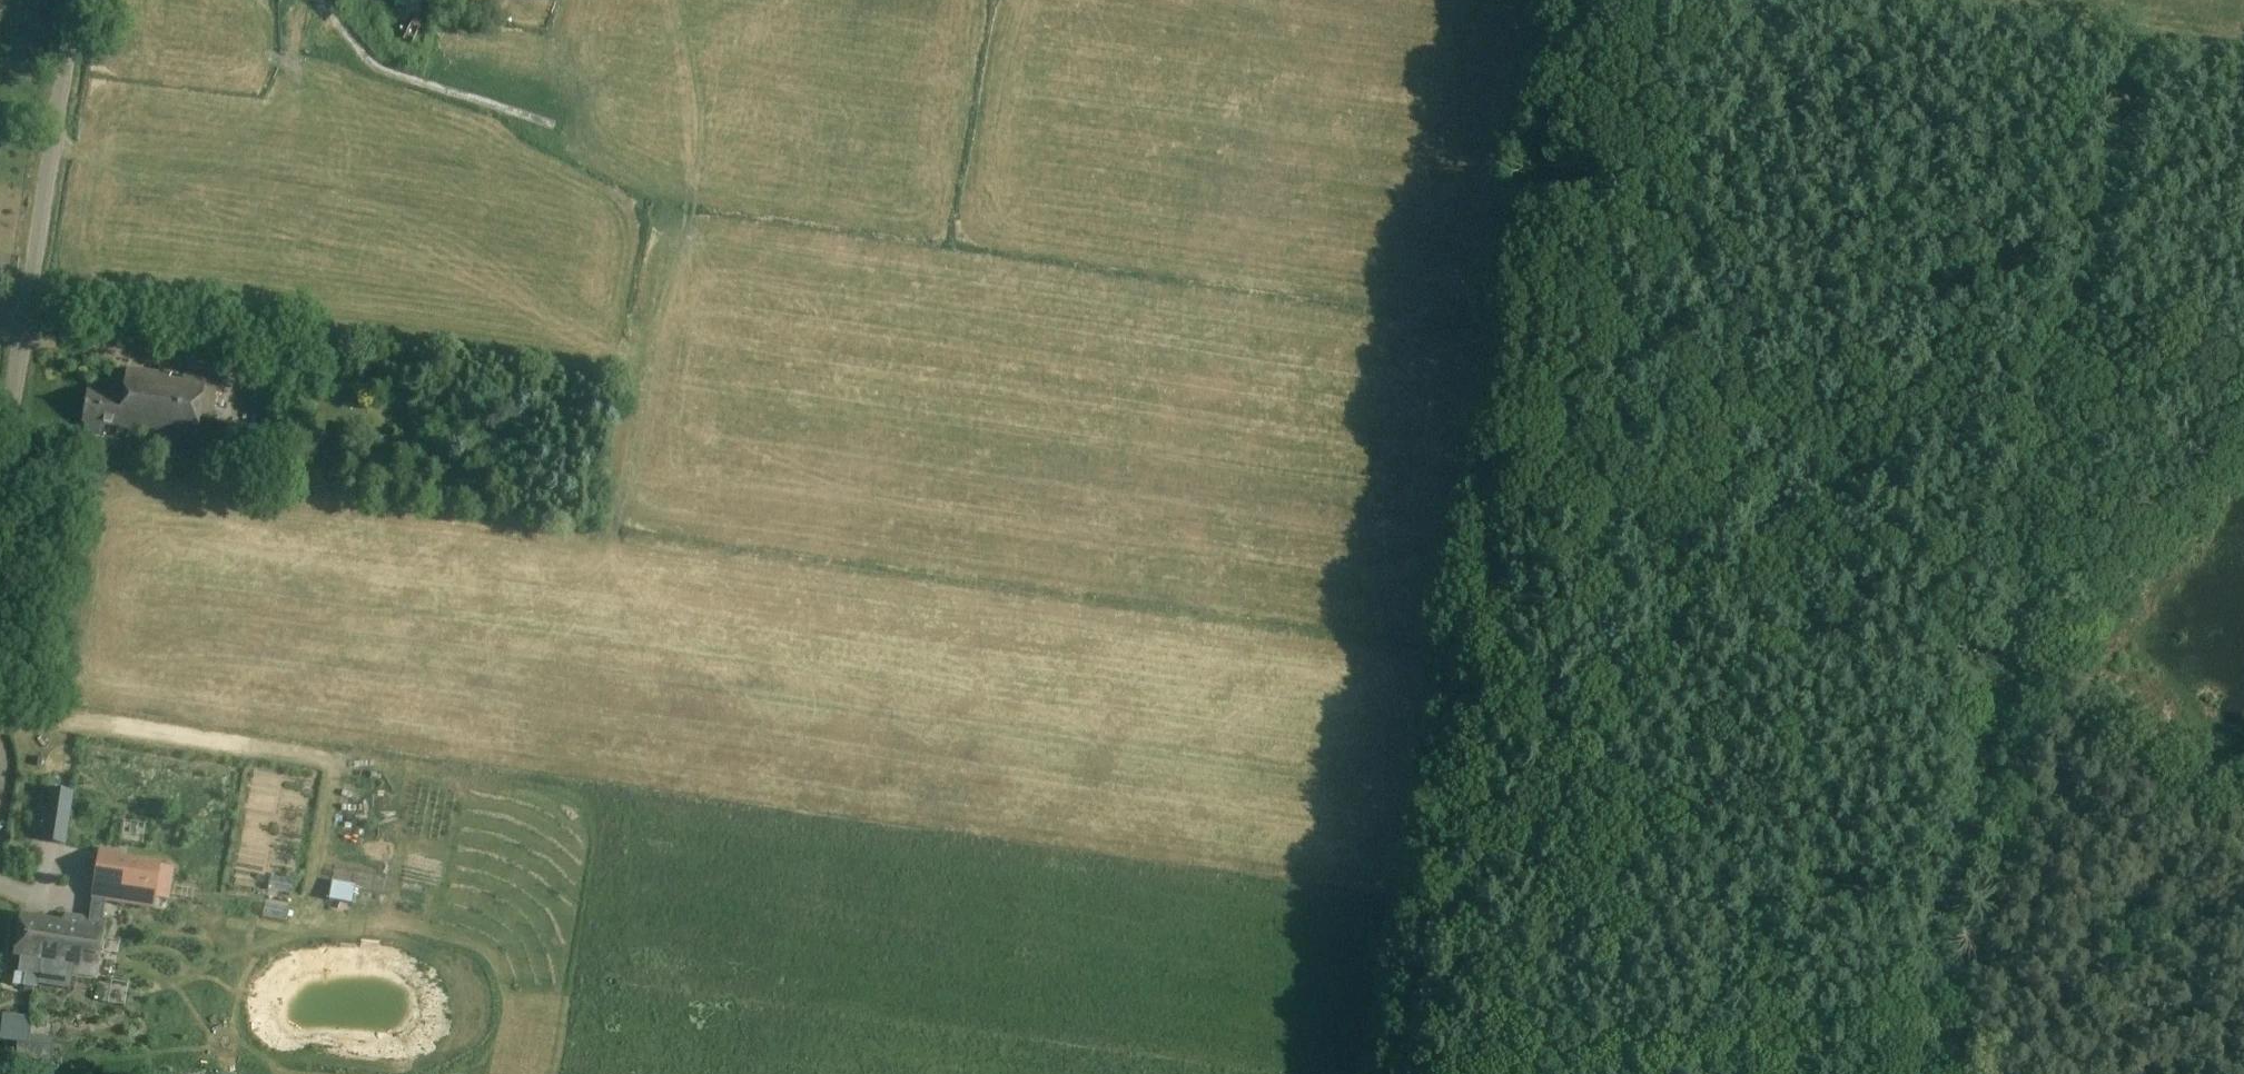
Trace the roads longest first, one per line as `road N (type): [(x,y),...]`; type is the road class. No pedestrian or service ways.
road 1 (unclassified): [(0,488),(76,0)]

